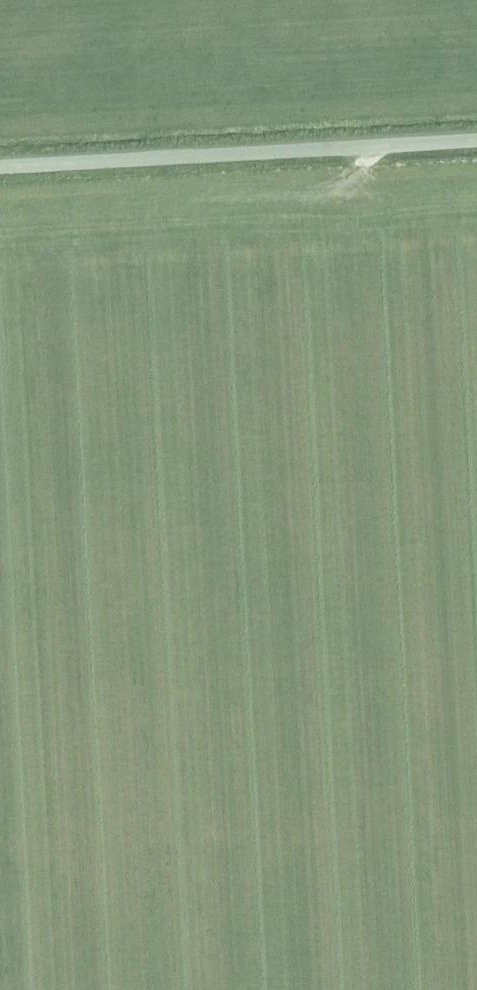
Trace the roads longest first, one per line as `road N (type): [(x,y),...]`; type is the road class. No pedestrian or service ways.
road 1 (unclassified): [(0,165),(476,140)]

